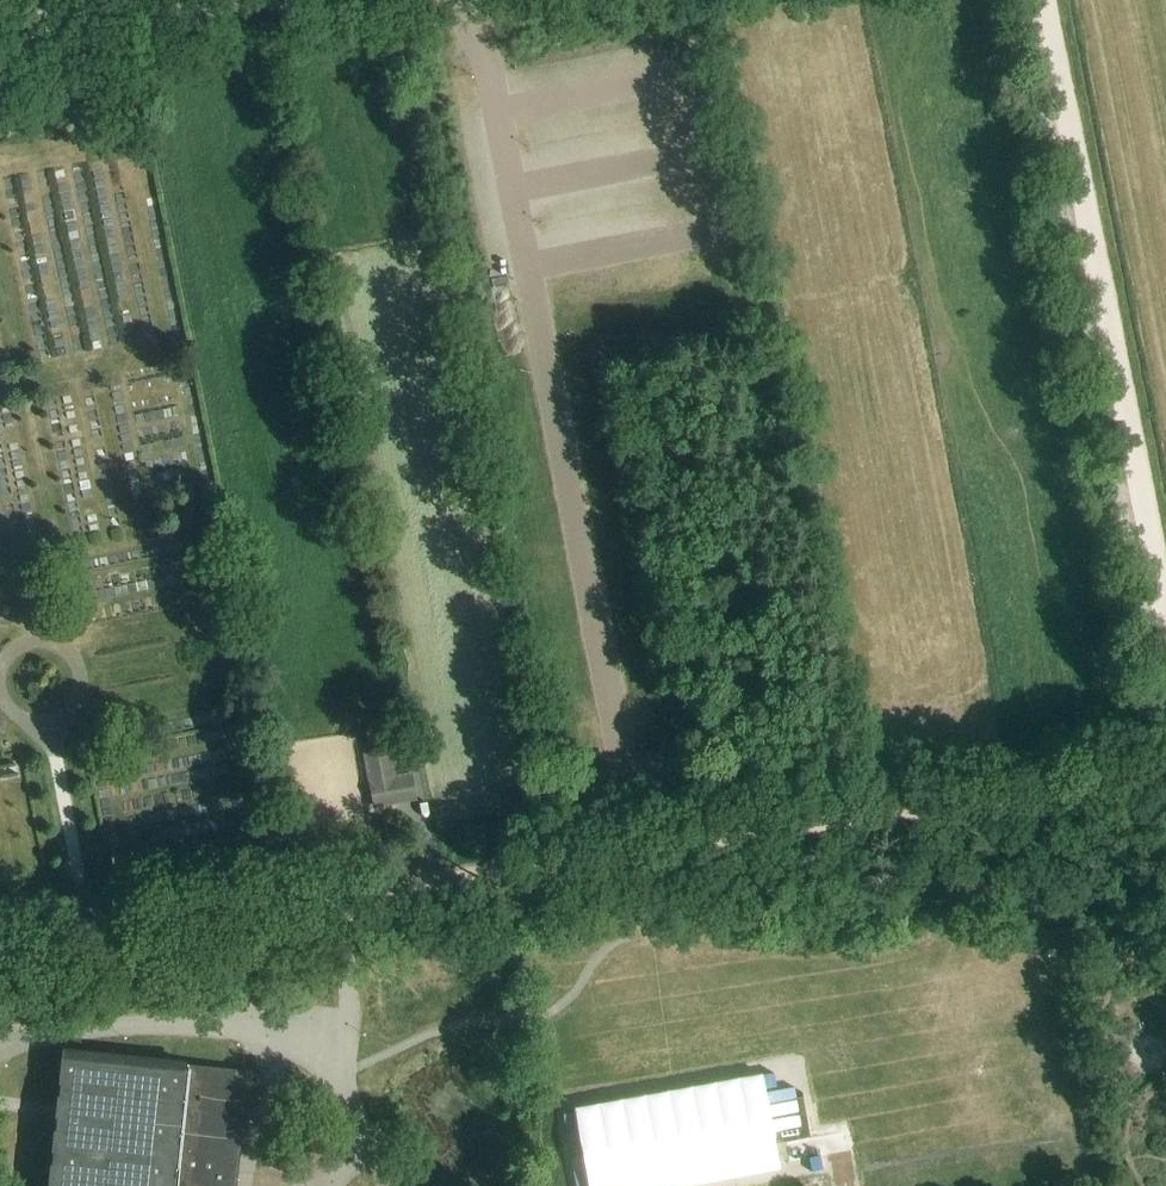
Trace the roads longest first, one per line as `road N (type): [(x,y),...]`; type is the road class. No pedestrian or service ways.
road 1 (track): [(342,896),(1165,769)]
road 2 (track): [(1049,0),(1165,613)]
road 3 (residential): [(0,954),(342,896)]
road 4 (residential): [(342,1032),(139,1027),(0,1047)]
road 5 (unclassified): [(0,54),(248,0)]
road 6 (residential): [(393,1185),(342,1087),(342,1032)]
road 7 (residential): [(342,1032),(342,896)]

